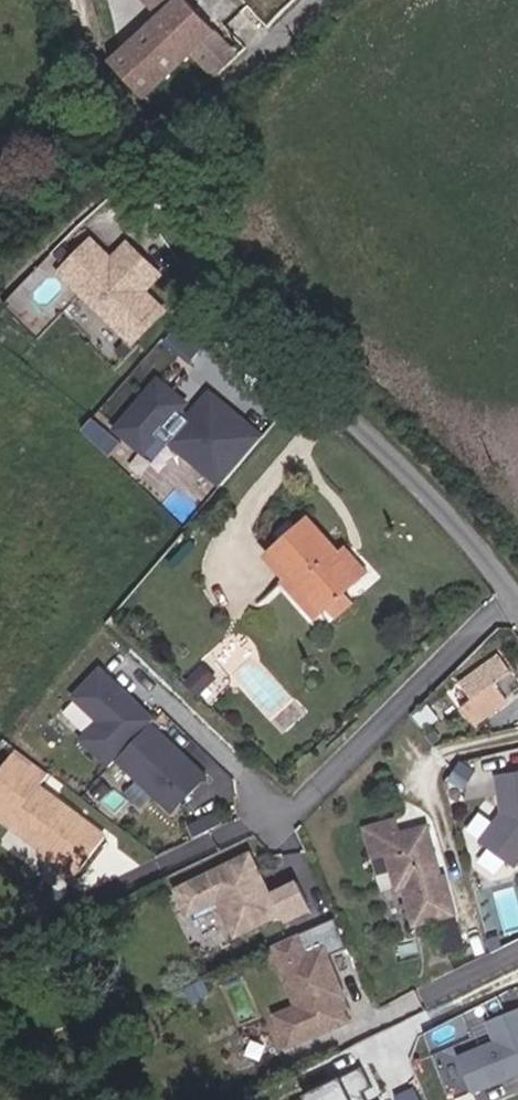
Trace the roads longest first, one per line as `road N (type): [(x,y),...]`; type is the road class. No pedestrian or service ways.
road 1 (residential): [(514,589),(302,373),(164,175),(161,160),(175,139),(327,0)]
road 2 (residential): [(514,589),(292,815),(267,814)]
road 3 (track): [(0,302),(125,177),(161,160)]

